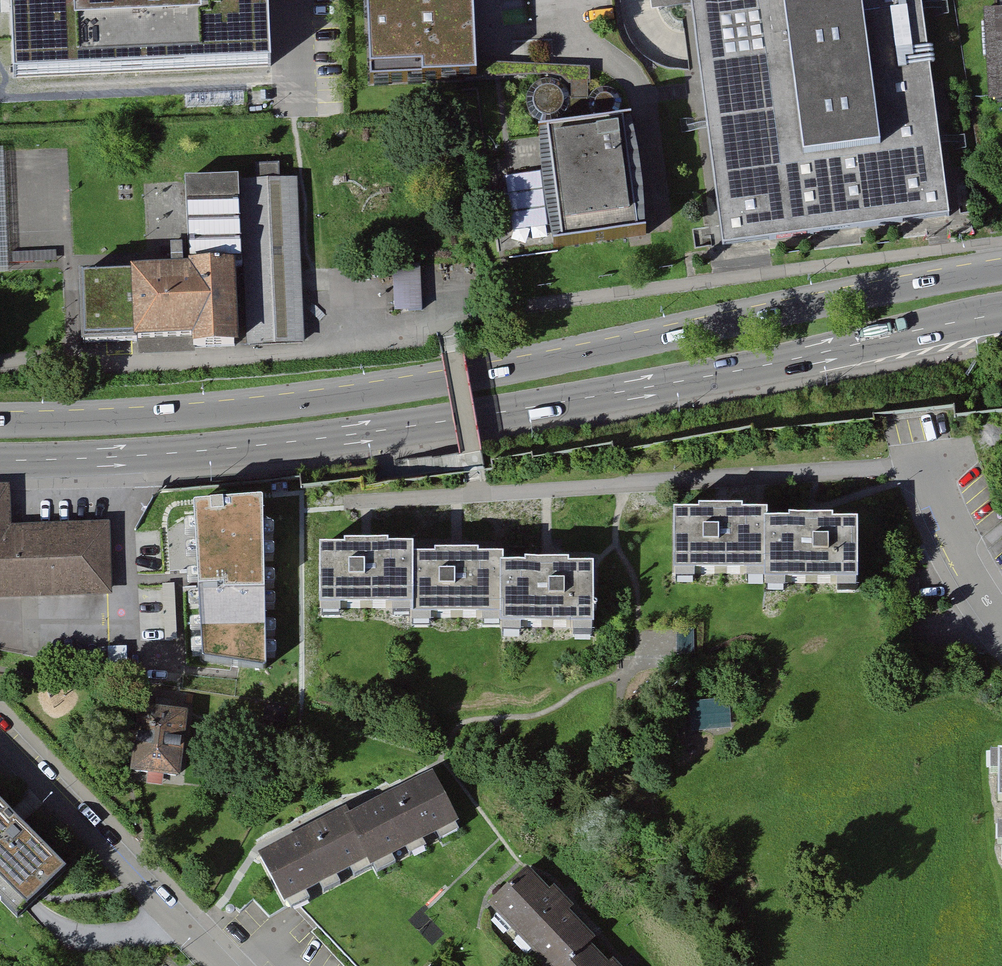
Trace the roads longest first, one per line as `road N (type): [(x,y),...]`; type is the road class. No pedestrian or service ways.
road 1 (primary): [(1001,274),(219,420),(0,425)]
road 2 (primary): [(0,463),(377,432),(752,369),(1001,316)]
road 3 (residential): [(220,965),(0,734)]
road 4 (residential): [(1001,622),(966,564),(926,465)]

